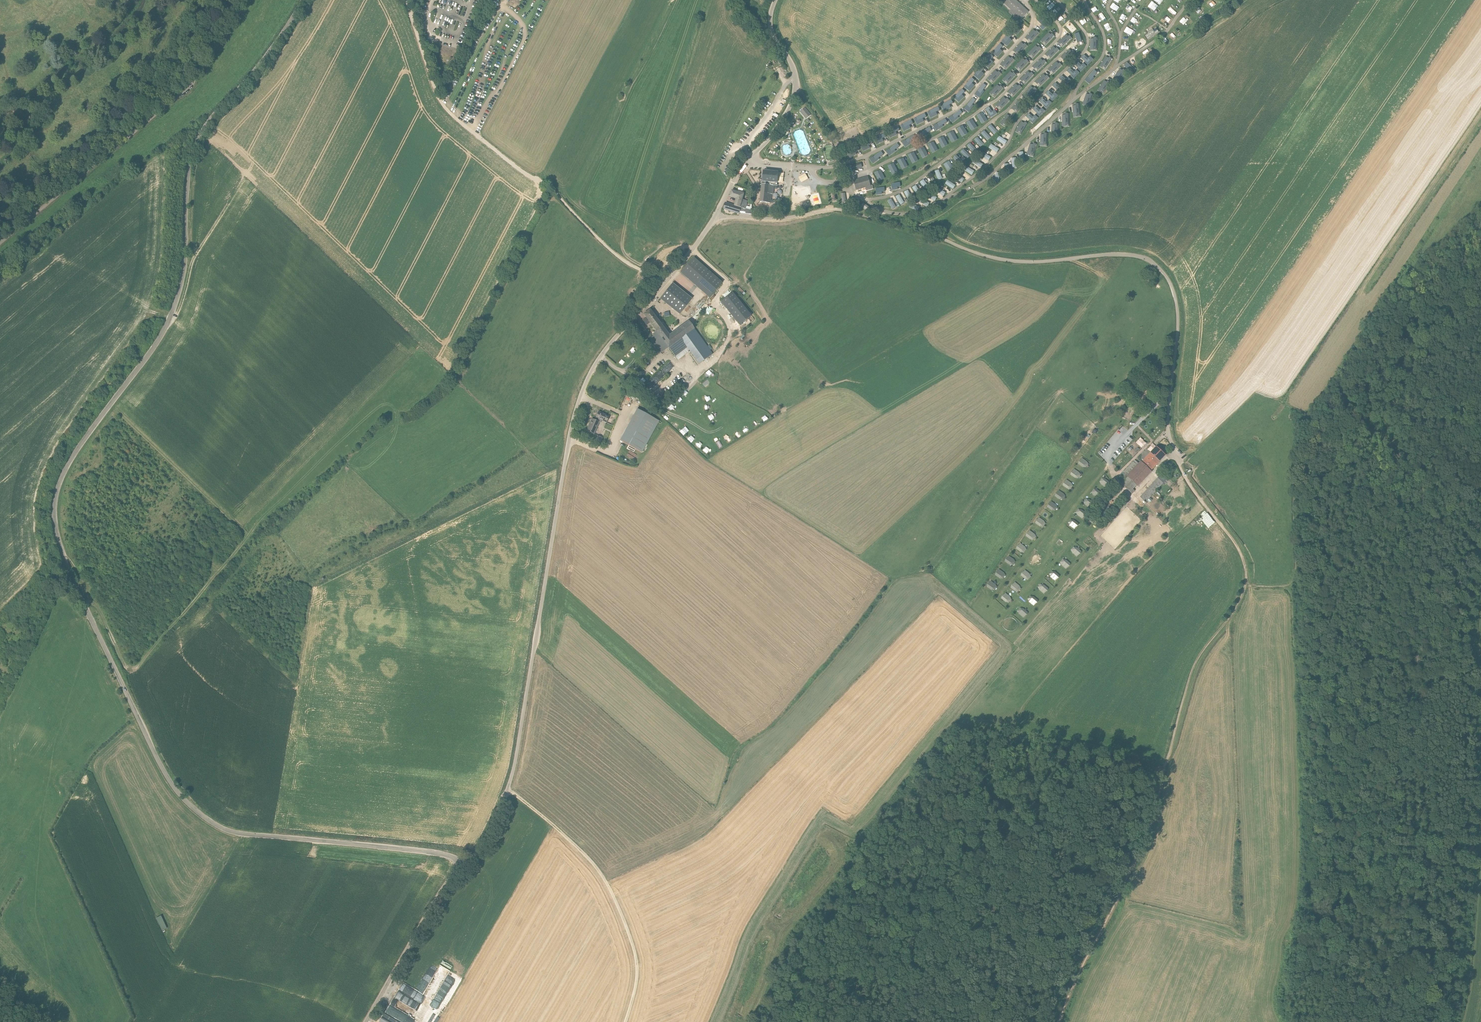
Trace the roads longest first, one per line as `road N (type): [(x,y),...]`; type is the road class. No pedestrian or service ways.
road 1 (unclassified): [(463,865),(439,853),(238,833),(199,813),(155,754),(73,583),(56,527),(65,471),(171,315),(184,266),(196,141),(303,0)]
road 2 (unclassified): [(463,865),(485,840),(512,773),(584,386),(697,244),(739,167),(791,104),(795,72),(771,26),(776,0)]
road 3 (track): [(1245,584),(1196,662),(1150,829),(1058,1021)]
road 4 (track): [(405,0),(446,109),(554,190),(614,253),(665,282)]
road 5 (track): [(1480,703),(1452,679),(1430,682),(1413,760),(1388,764),(1337,678),(1293,647),(1291,586)]
road 6 (unclassified): [(0,242),(188,87),(248,0)]
road 7 (track): [(626,1021),(637,964),(613,896),(583,852),(507,790)]
road 8 (track): [(89,600),(124,664),(135,668),(248,535)]
road 9 (track): [(715,1021),(752,928),(800,842)]
road 10 (unclassified): [(366,1021),(463,865)]
road 11 (track): [(1177,461),(1237,546),(1245,584)]

